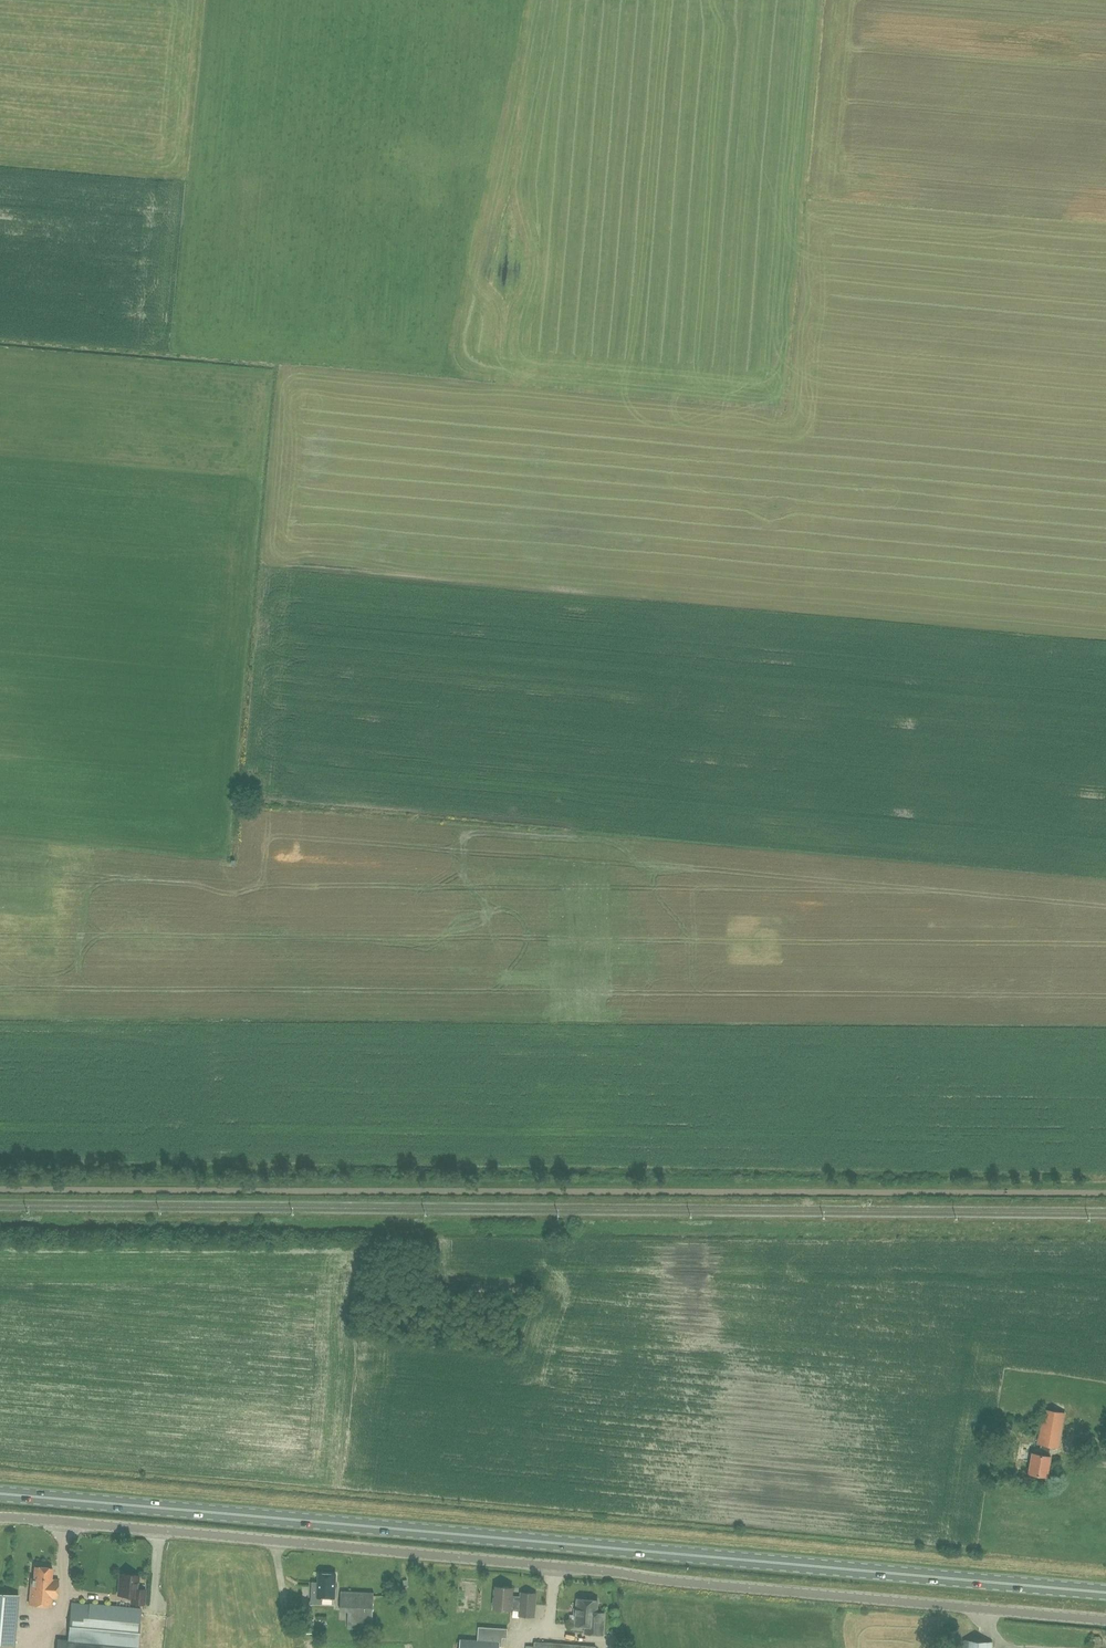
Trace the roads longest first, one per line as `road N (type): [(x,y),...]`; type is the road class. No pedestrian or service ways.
road 1 (unclassified): [(1105,1621),(0,1519)]
road 2 (primary): [(1105,1592),(0,1493)]

